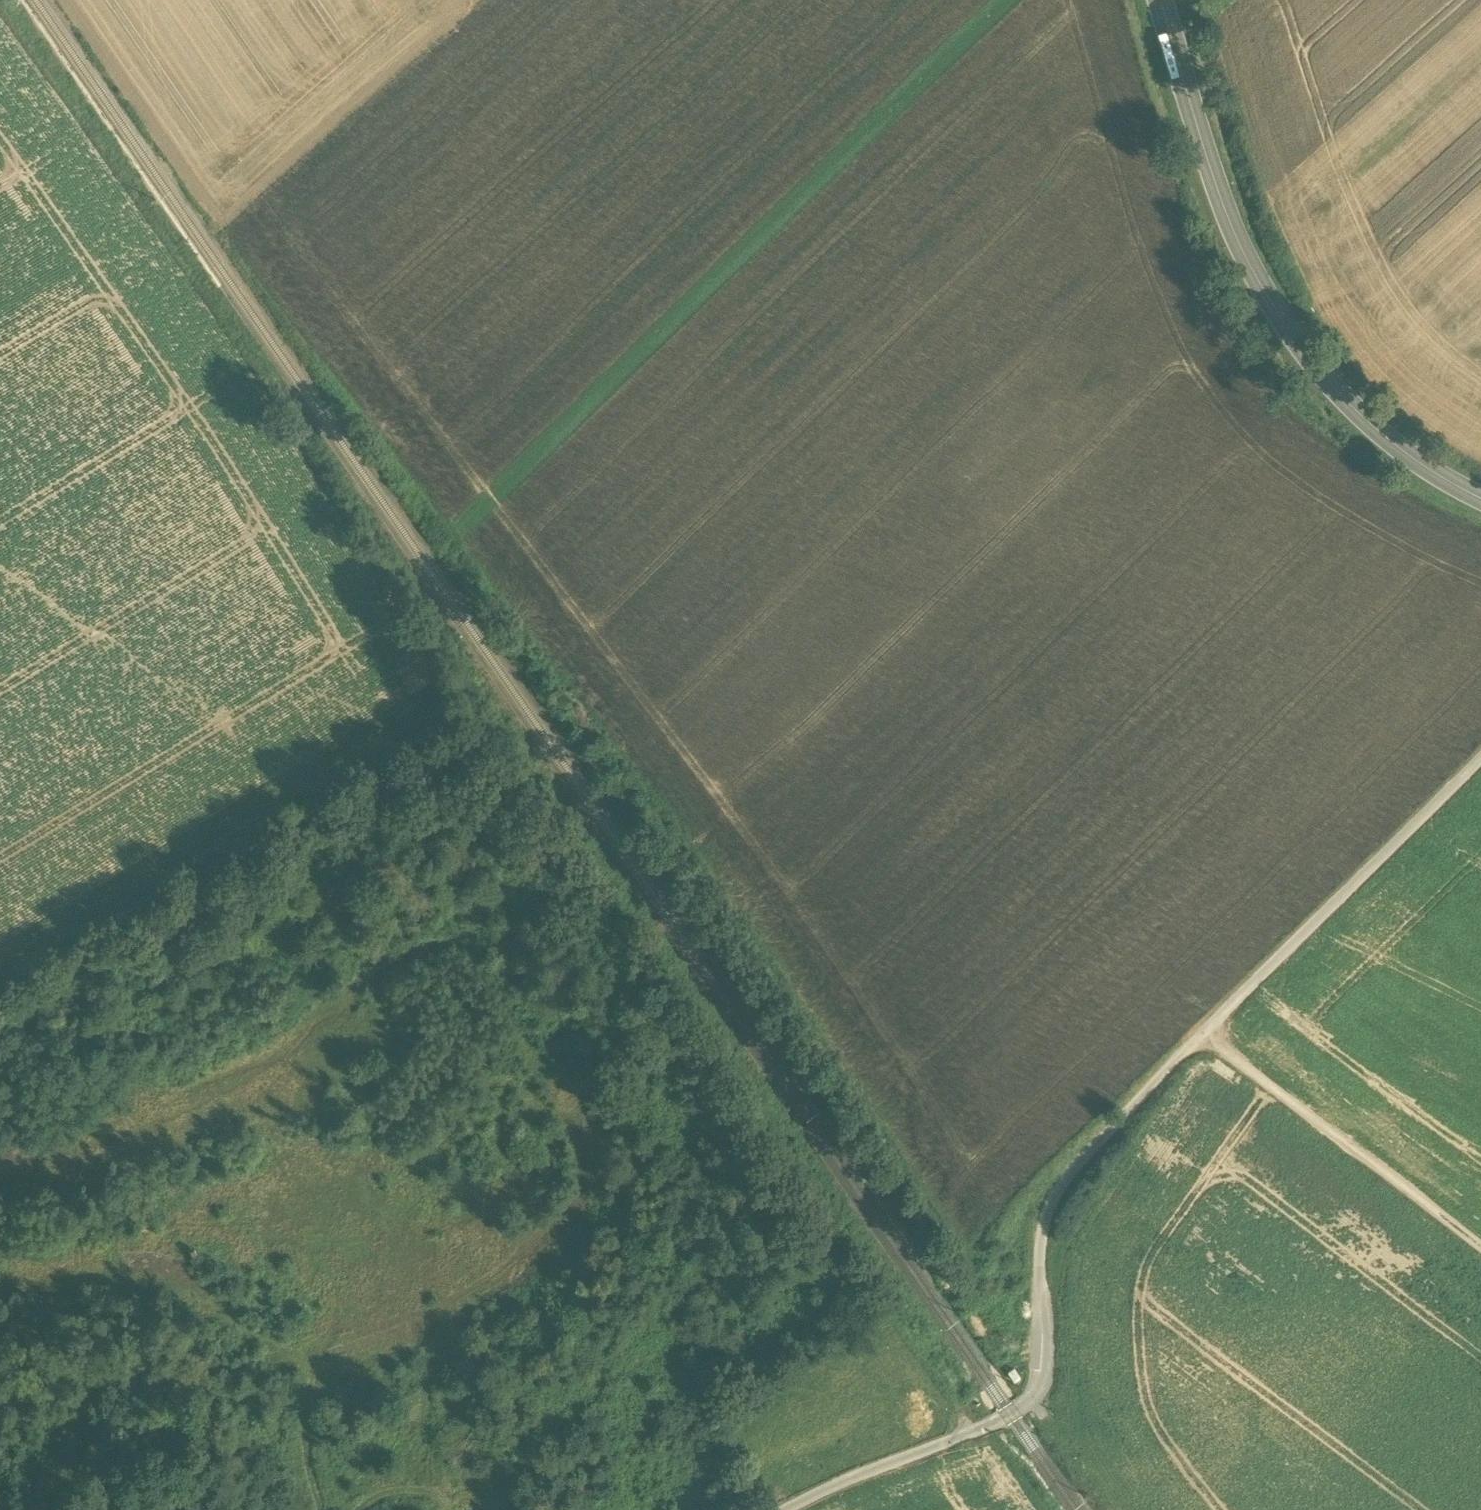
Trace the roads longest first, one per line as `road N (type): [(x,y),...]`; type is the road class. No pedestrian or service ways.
road 1 (track): [(787,1509),(844,1480),(944,1446),(965,1427),(1010,1416),(1029,1397),(1037,1372),(1043,1236),(1065,1182),(1480,759)]
road 2 (track): [(1042,1509),(1008,1461),(965,1427),(959,1391),(799,1221),(689,1077),(472,705)]
road 3 (track): [(0,3),(369,530),(472,705)]
road 4 (secondary): [(1480,500),(1368,423),(1290,337),(1223,208),(1159,0)]
road 5 (track): [(0,997),(472,705)]
road 6 (track): [(1204,1033),(1480,1246)]
road 7 (track): [(1029,1397),(1117,1509)]

